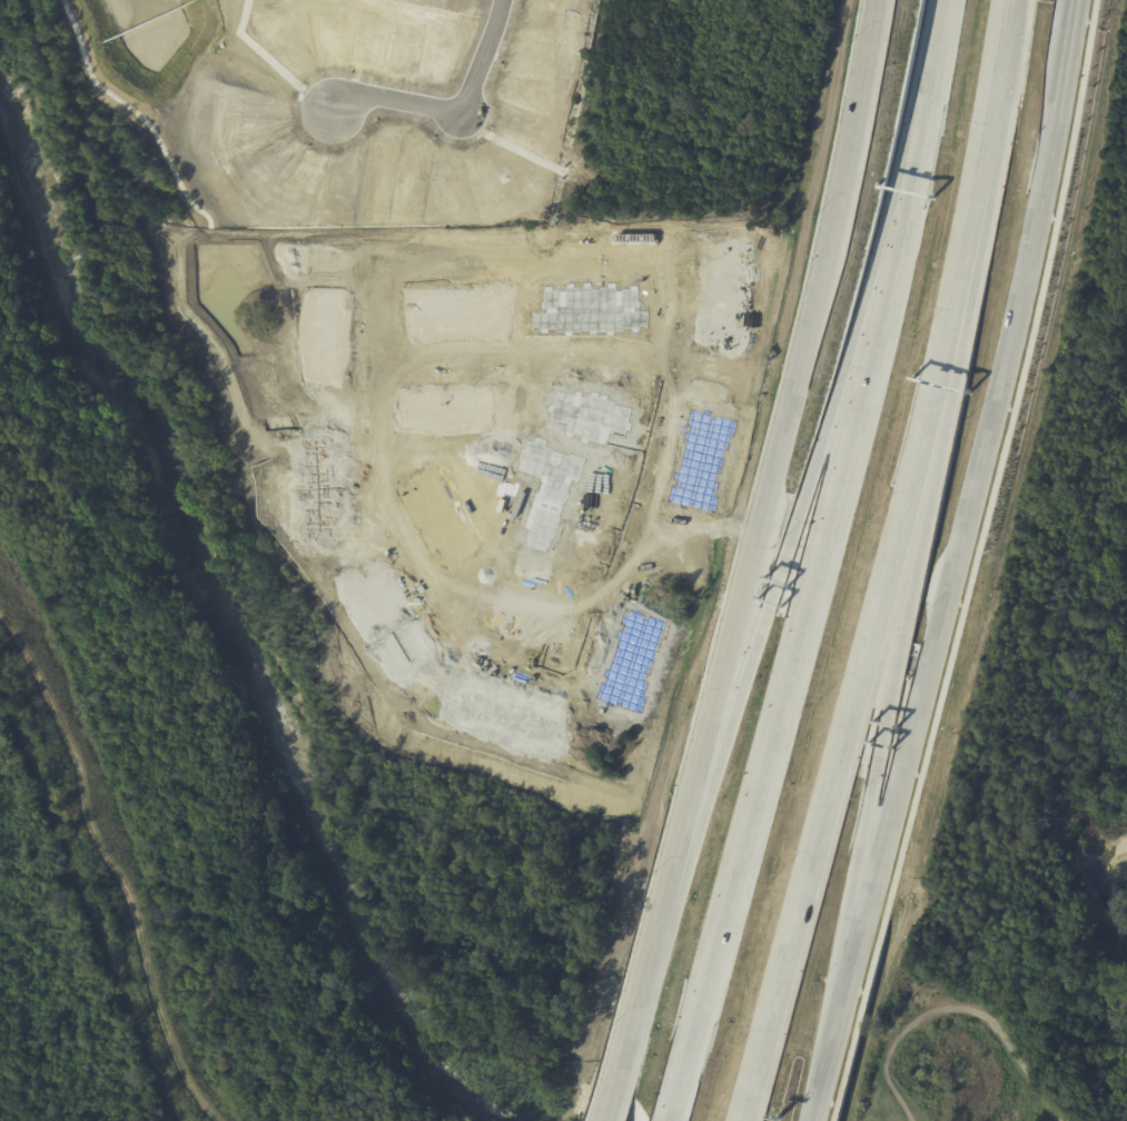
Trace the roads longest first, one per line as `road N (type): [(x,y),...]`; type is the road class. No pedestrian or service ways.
road 1 (secondary): [(812,1120),(1004,406),(1079,36)]
road 2 (motorway): [(925,93),(867,395),(671,1120)]
road 3 (motorway): [(925,93),(691,855),(659,925)]
road 4 (motorway): [(741,1120),(965,278)]
road 5 (motorway): [(838,1019),(864,825),(961,351),(965,278)]
road 6 (secondary): [(748,560),(659,925)]
road 7 (secondary): [(822,270),(748,560)]
road 8 (motorway): [(965,278),(1013,0)]
road 9 (secondary): [(870,52),(822,270)]
road 10 (residential): [(458,116),(363,98),(329,110)]
road 11 (residential): [(497,0),(458,116)]

